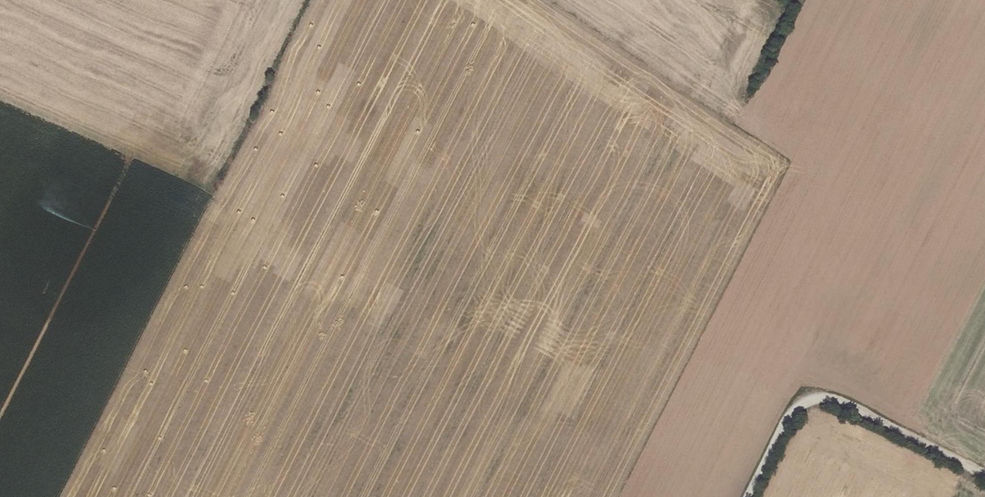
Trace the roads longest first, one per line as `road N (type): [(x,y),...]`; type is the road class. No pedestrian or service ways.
road 1 (track): [(747,496),(792,408),(822,397),(984,472)]

